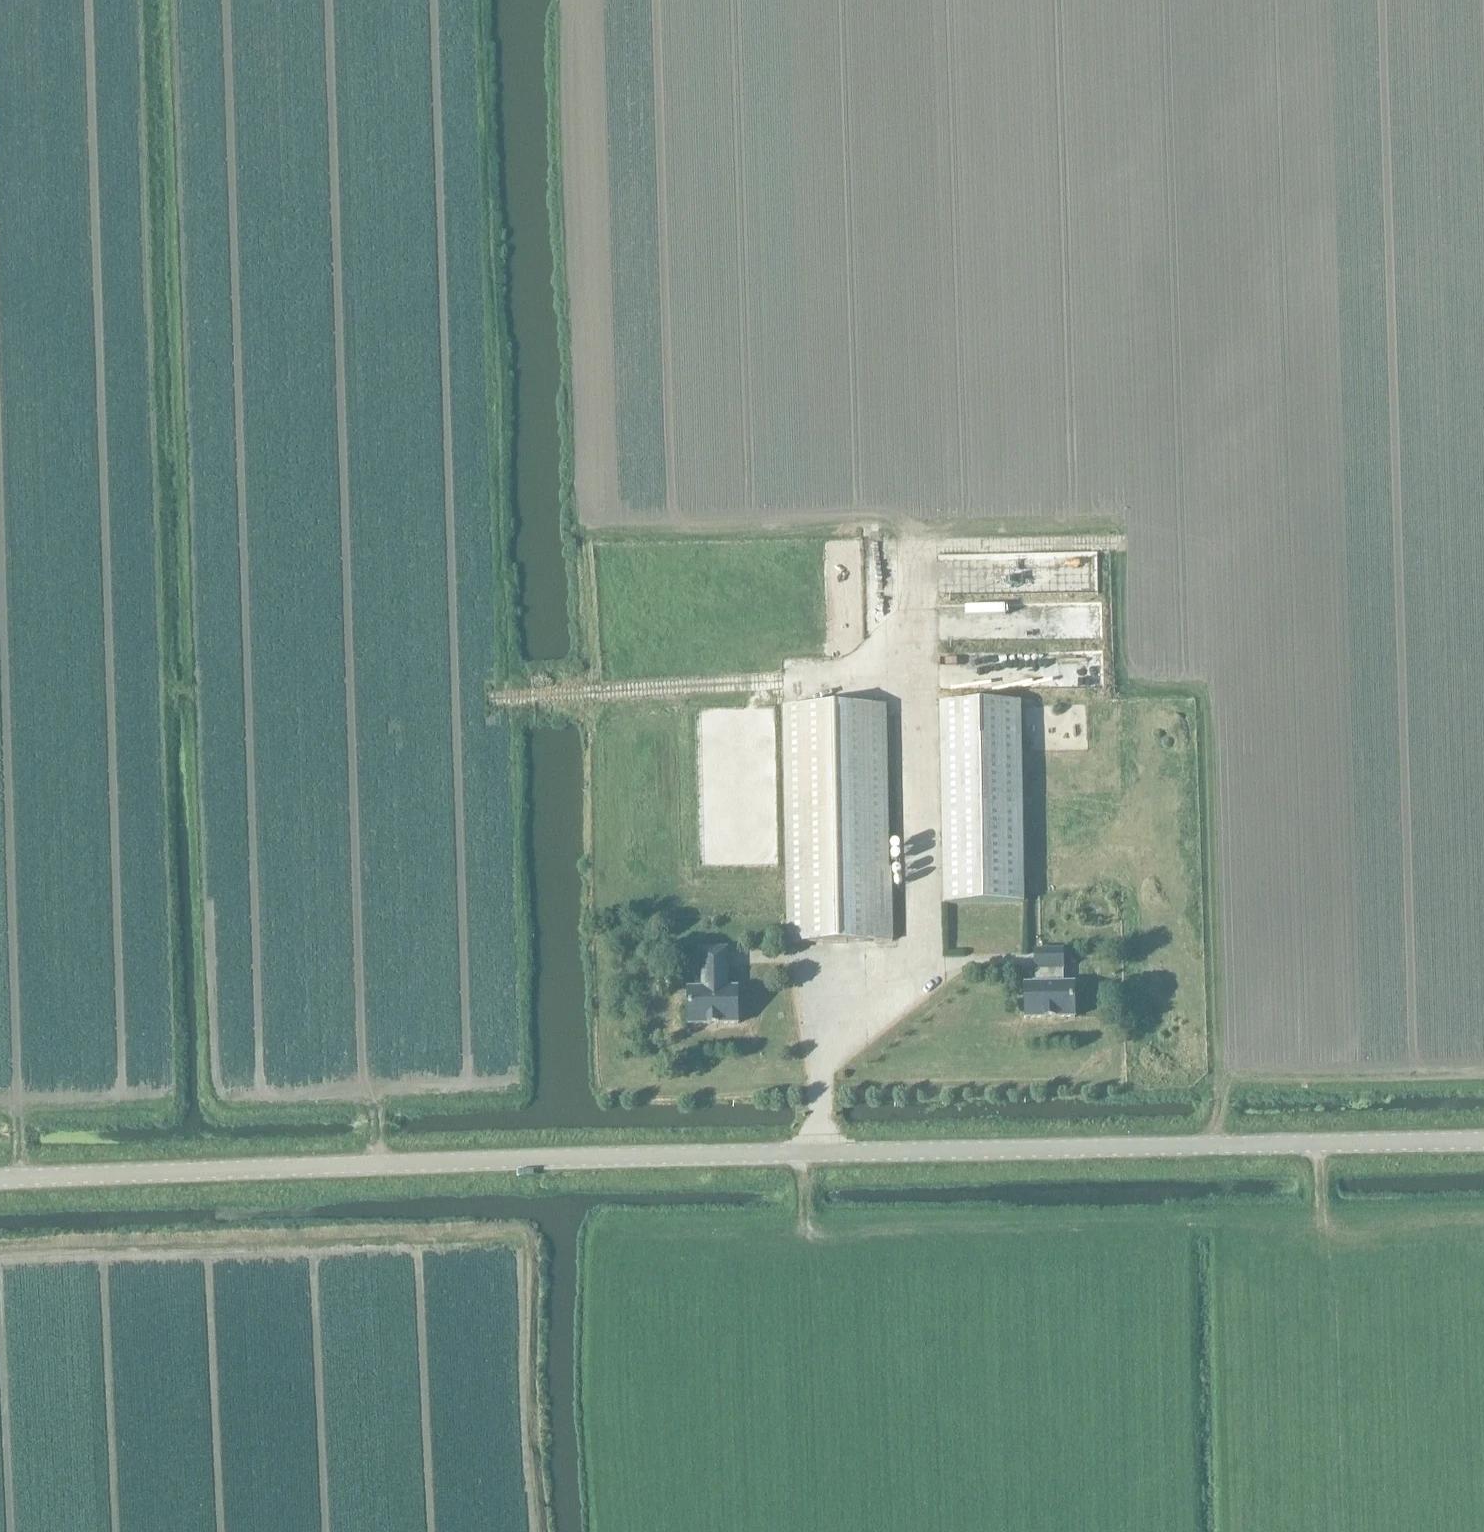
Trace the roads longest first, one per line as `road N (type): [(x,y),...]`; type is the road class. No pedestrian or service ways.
road 1 (unclassified): [(0,1179),(654,1154),(1483,1141)]

